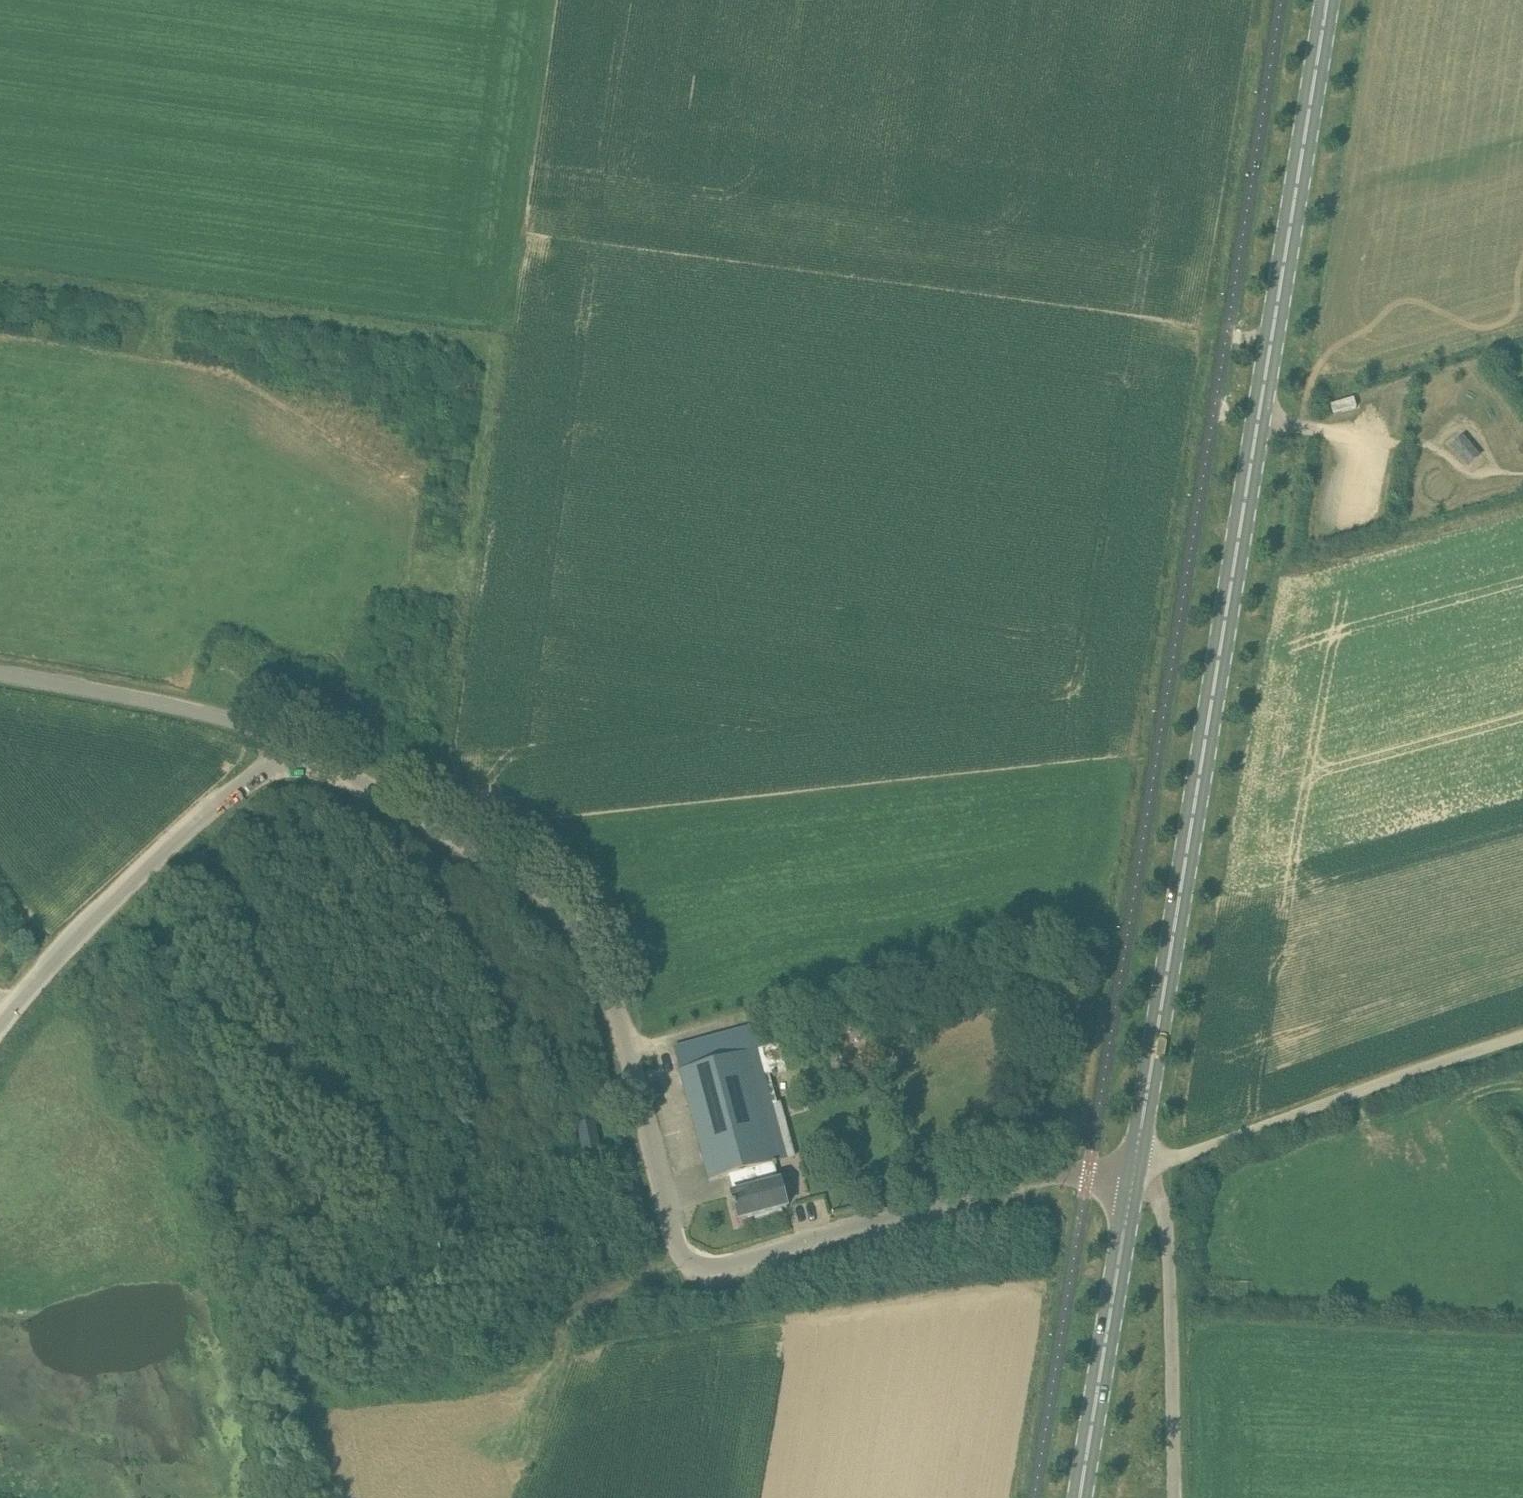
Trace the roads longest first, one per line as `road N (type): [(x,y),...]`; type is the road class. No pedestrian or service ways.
road 1 (secondary): [(1135,1170),(1327,0)]
road 2 (unclassified): [(1135,1170),(1046,1173),(716,1269),(691,1262),(582,924),(519,870),(291,746)]
road 3 (unclassified): [(0,1022),(84,926),(185,829),(291,746)]
road 4 (track): [(1156,1167),(1522,1035)]
road 5 (unclassified): [(1177,1497),(1169,1226),(1156,1167),(1135,1170)]
road 6 (secondary): [(1080,1497),(1135,1170)]
road 7 (unclassified): [(291,746),(208,714),(0,676)]

